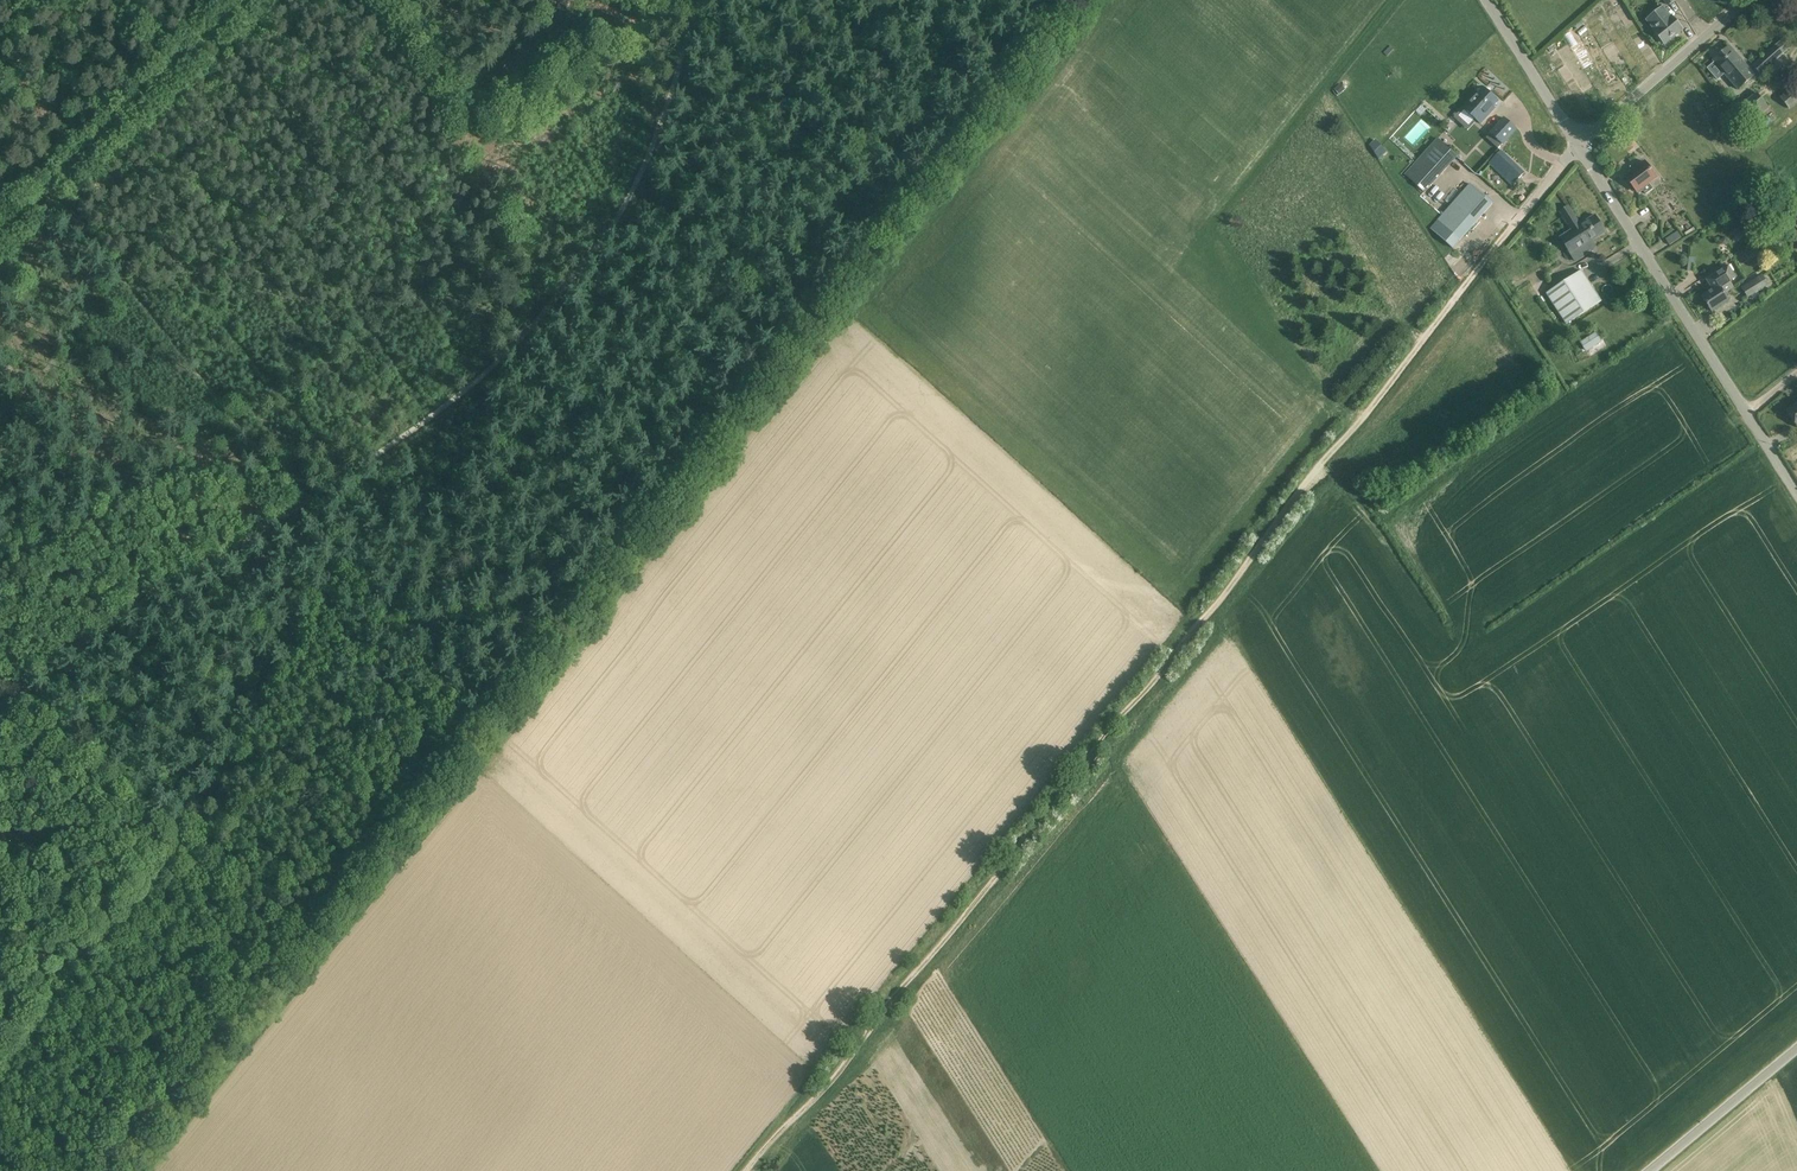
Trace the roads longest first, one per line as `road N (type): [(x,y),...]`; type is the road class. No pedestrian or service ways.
road 1 (track): [(1578,146),(749,1170)]
road 2 (unclassified): [(1796,494),(1578,146)]
road 3 (track): [(301,502),(67,649),(0,703)]
road 4 (track): [(696,0),(658,130),(613,226),(552,307)]
road 5 (track): [(552,307),(475,379),(301,502)]
road 6 (unclassified): [(1578,146),(1744,0)]
road 7 (unclassified): [(1650,1170),(1796,1050)]
road 8 (unclassified): [(1578,146),(1485,0)]

